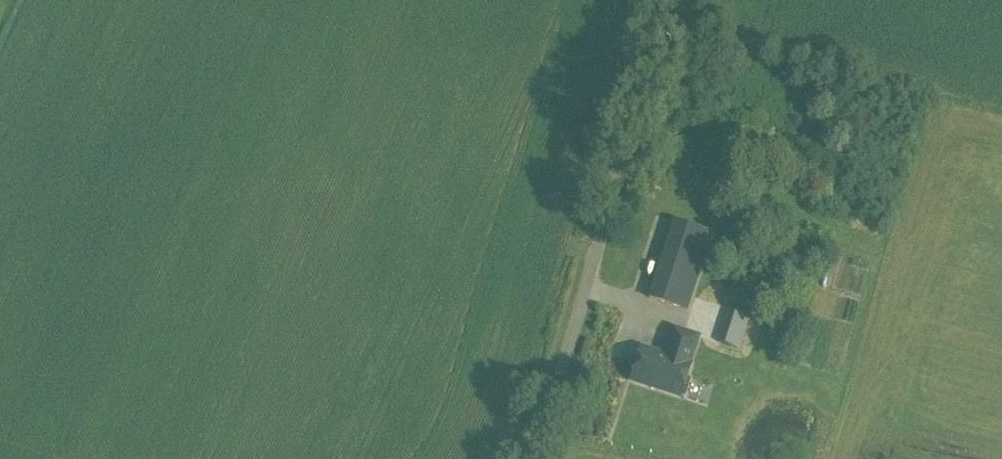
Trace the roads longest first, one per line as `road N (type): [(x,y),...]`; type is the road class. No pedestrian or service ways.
road 1 (unclassified): [(669,0),(556,398),(531,458)]

